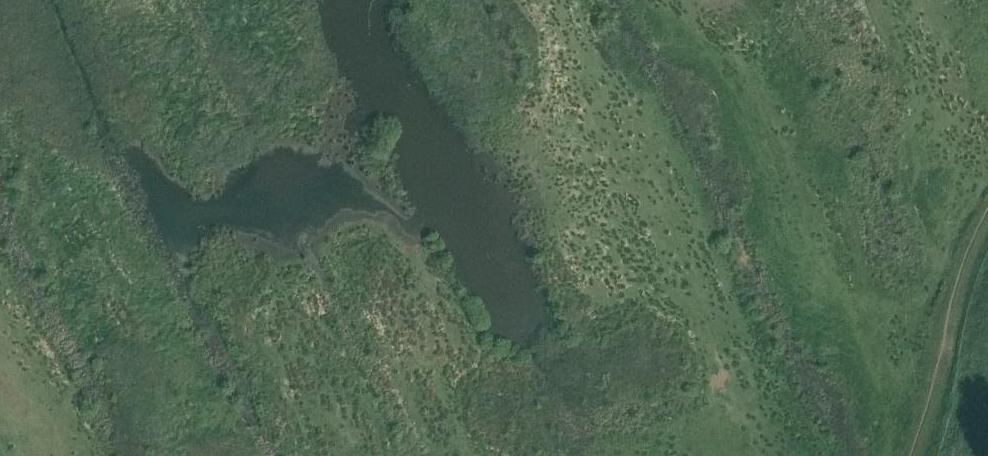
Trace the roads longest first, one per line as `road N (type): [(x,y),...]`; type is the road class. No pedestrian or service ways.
road 1 (track): [(910,455),(946,317),(987,214)]

